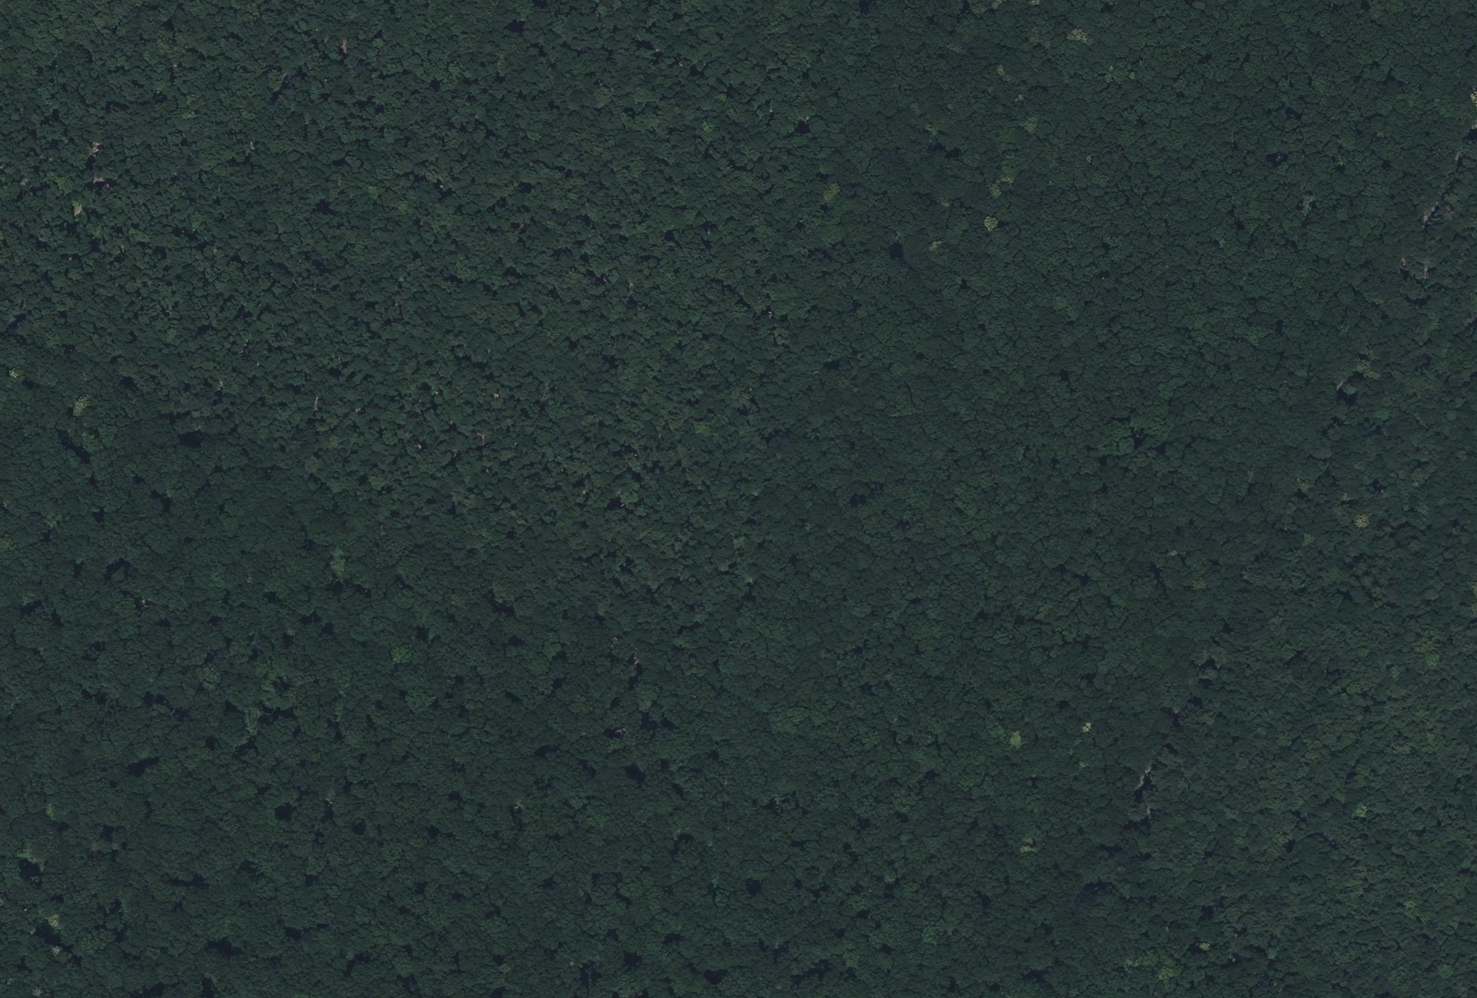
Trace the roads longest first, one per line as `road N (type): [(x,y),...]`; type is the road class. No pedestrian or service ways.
road 1 (track): [(1022,997),(1476,93)]

